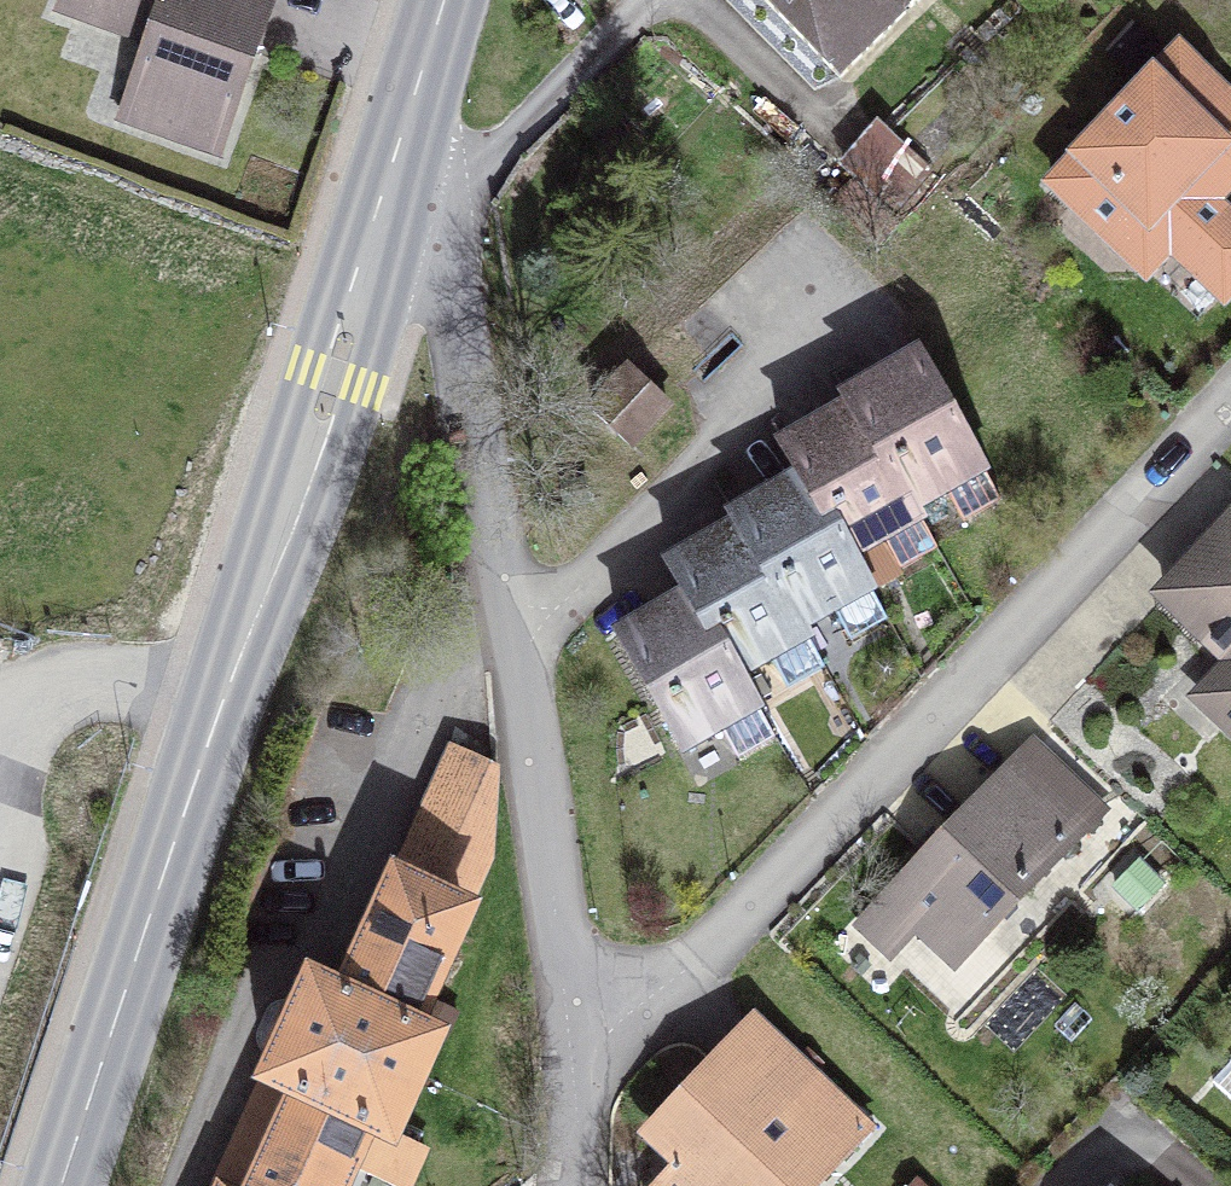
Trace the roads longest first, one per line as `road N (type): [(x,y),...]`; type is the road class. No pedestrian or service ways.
road 1 (primary): [(61,1185),(335,377),(414,99)]
road 2 (residential): [(583,1092),(1230,413)]
road 3 (residential): [(193,1185),(289,936),(506,619)]
road 4 (residential): [(414,99),(437,193),(506,619)]
road 5 (residential): [(506,619),(583,1092)]

